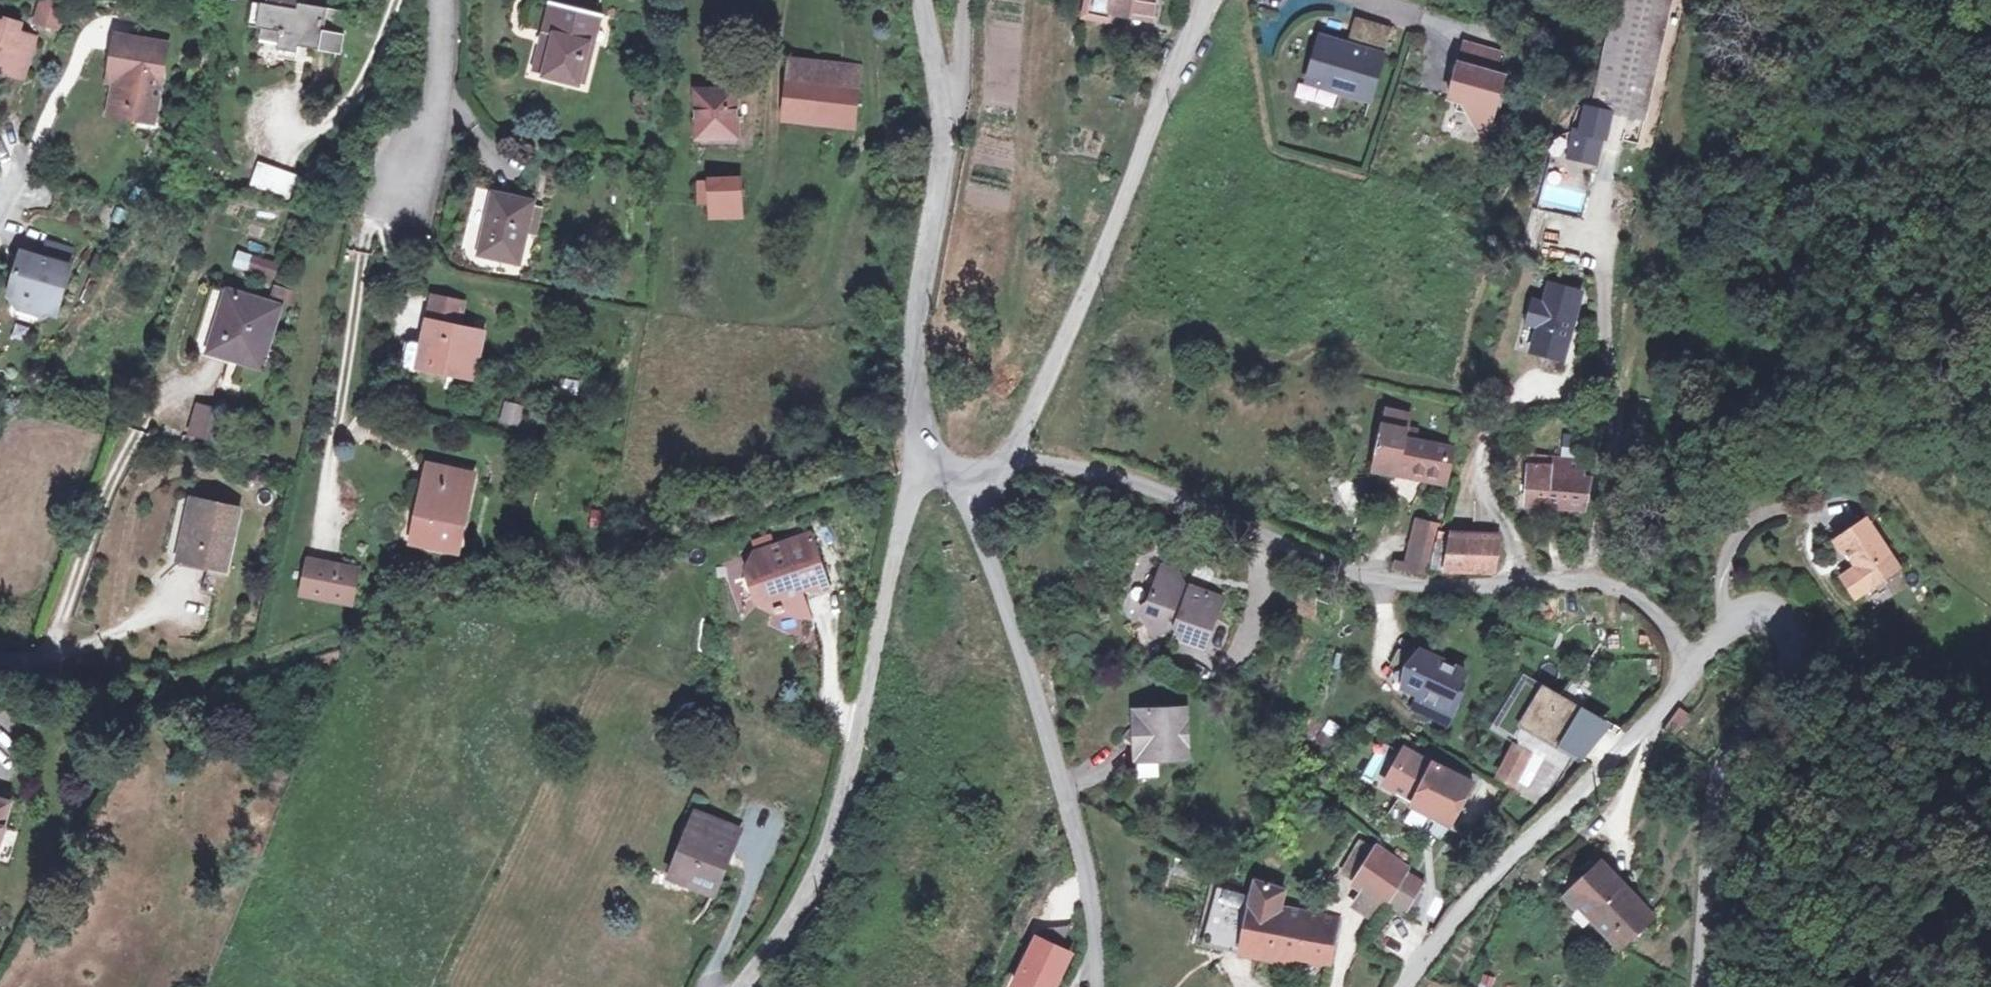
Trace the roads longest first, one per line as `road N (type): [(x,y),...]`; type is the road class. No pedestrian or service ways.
road 1 (residential): [(1006,456),(1110,473),(1360,574),(1417,585),(1608,584),(1651,610),(1693,661)]
road 2 (residential): [(934,466),(915,490),(898,536),(844,806),(798,905),(731,986)]
road 3 (residential): [(963,480),(1090,864),(1097,986)]
road 4 (residential): [(1693,661),(1733,618),(1757,610),(1795,640),(1790,669),(1721,781),(1705,883),(1702,986)]
road 5 (residential): [(1006,456),(1209,0)]
road 6 (residential): [(923,0),(946,65),(914,368),(934,466)]
road 7 (residential): [(1408,986),(1489,878),(1675,694),(1693,661)]
road 8 (residential): [(437,0),(437,93),(415,177)]

